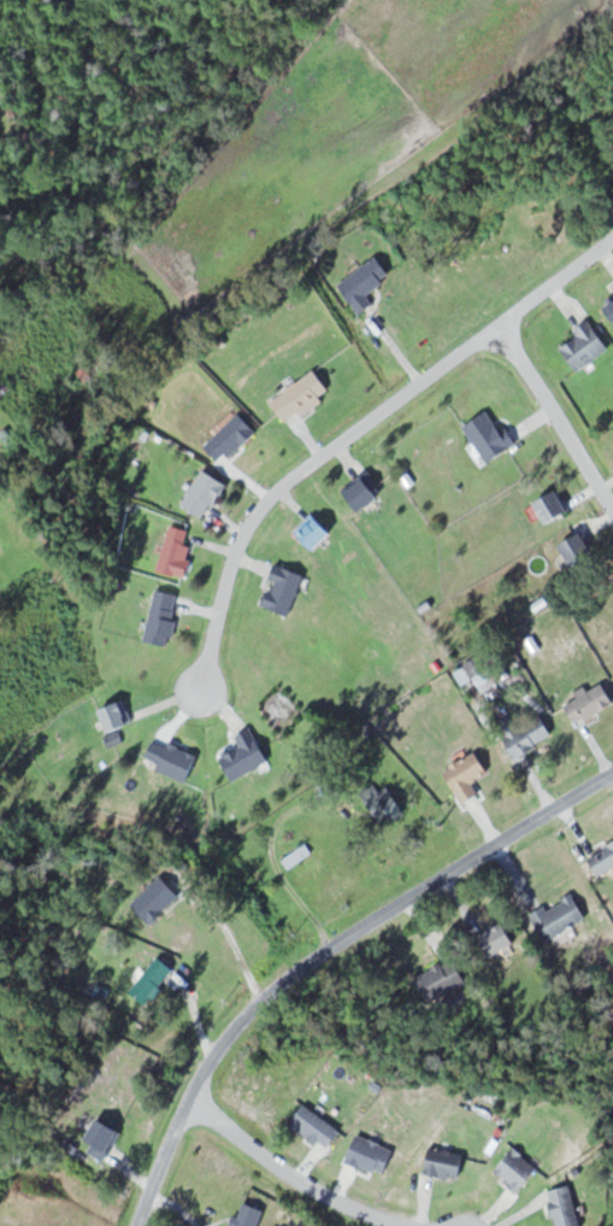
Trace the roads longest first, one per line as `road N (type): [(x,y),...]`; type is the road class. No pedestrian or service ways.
road 1 (residential): [(138,1225),(187,1103),(223,1042),(372,917),(612,773)]
road 2 (residential): [(196,692),(232,558),(278,485),(612,237)]
road 3 (residential): [(187,1103),(310,1187),(417,1225)]
road 4 (residential): [(501,325),(612,506)]

